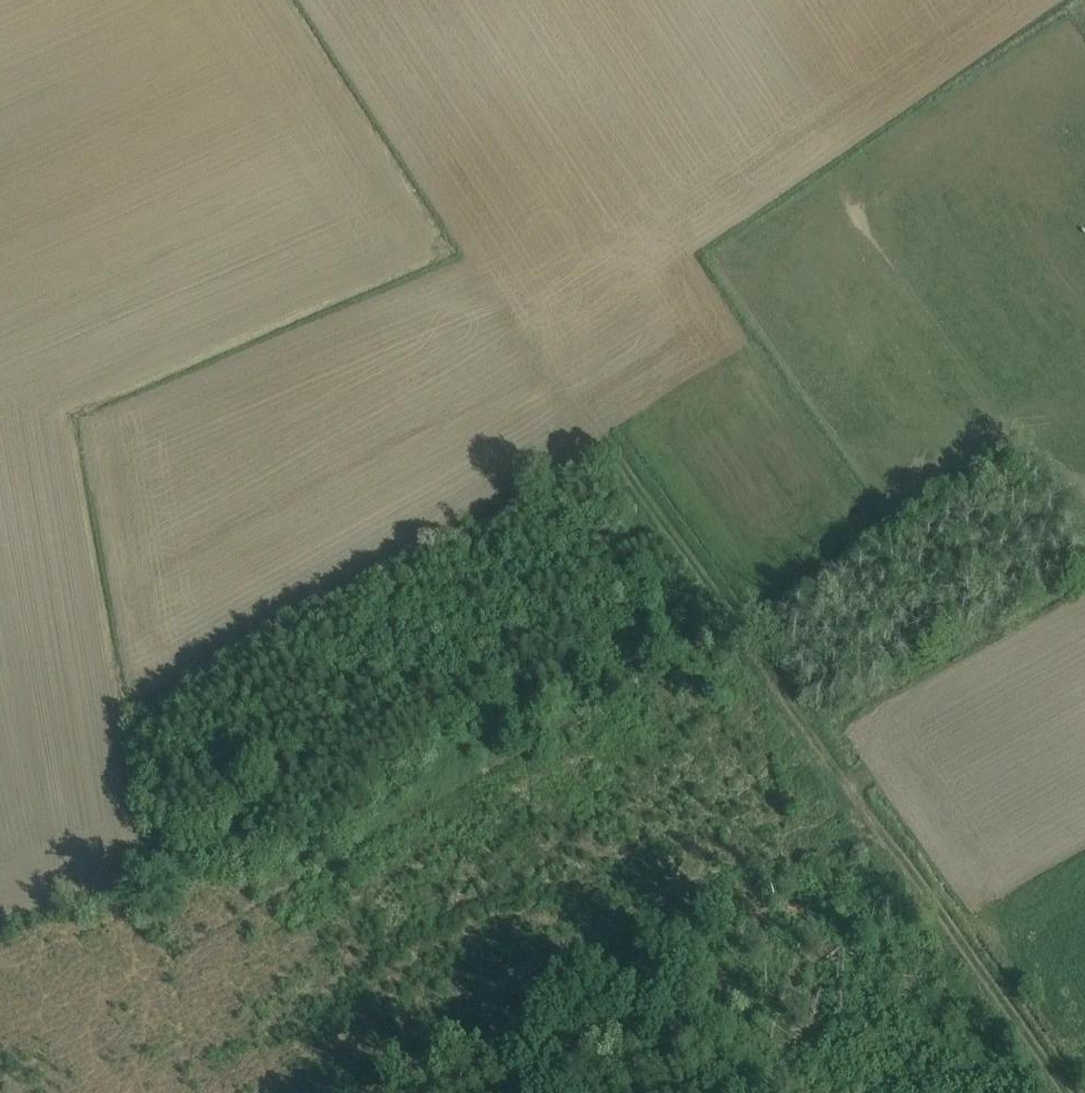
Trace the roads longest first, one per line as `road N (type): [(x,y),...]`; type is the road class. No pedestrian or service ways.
road 1 (track): [(757,651),(852,803),(1061,1092)]

